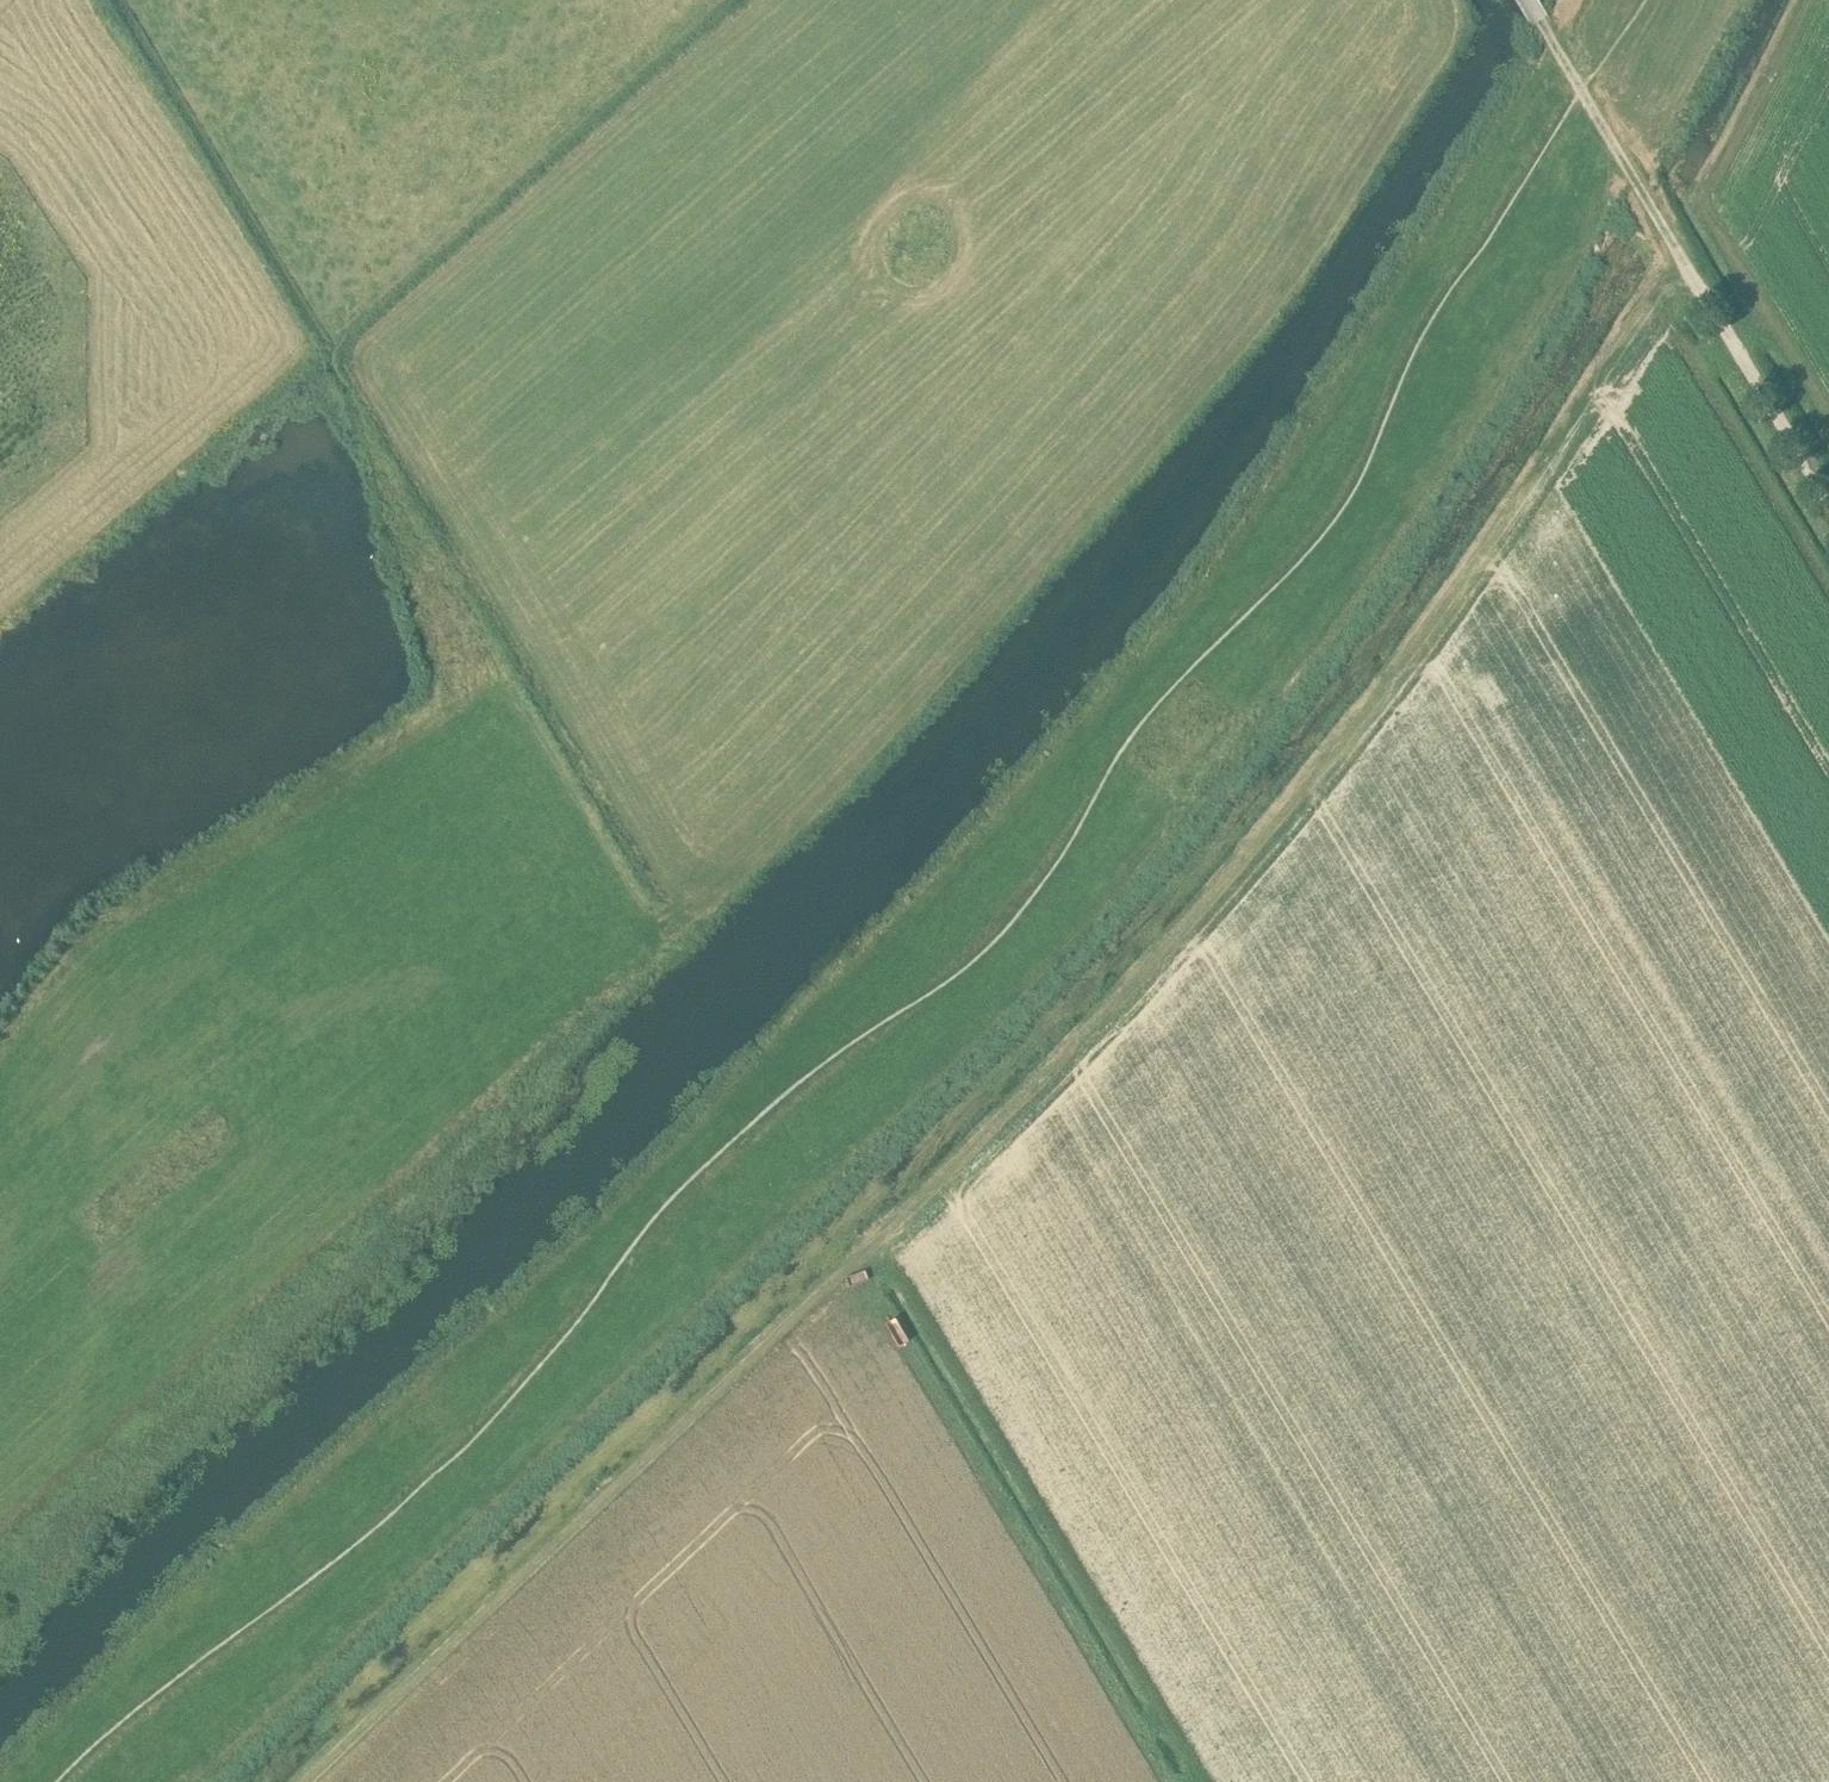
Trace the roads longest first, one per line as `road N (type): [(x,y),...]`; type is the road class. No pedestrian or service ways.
road 1 (track): [(1828,504),(1526,0)]

